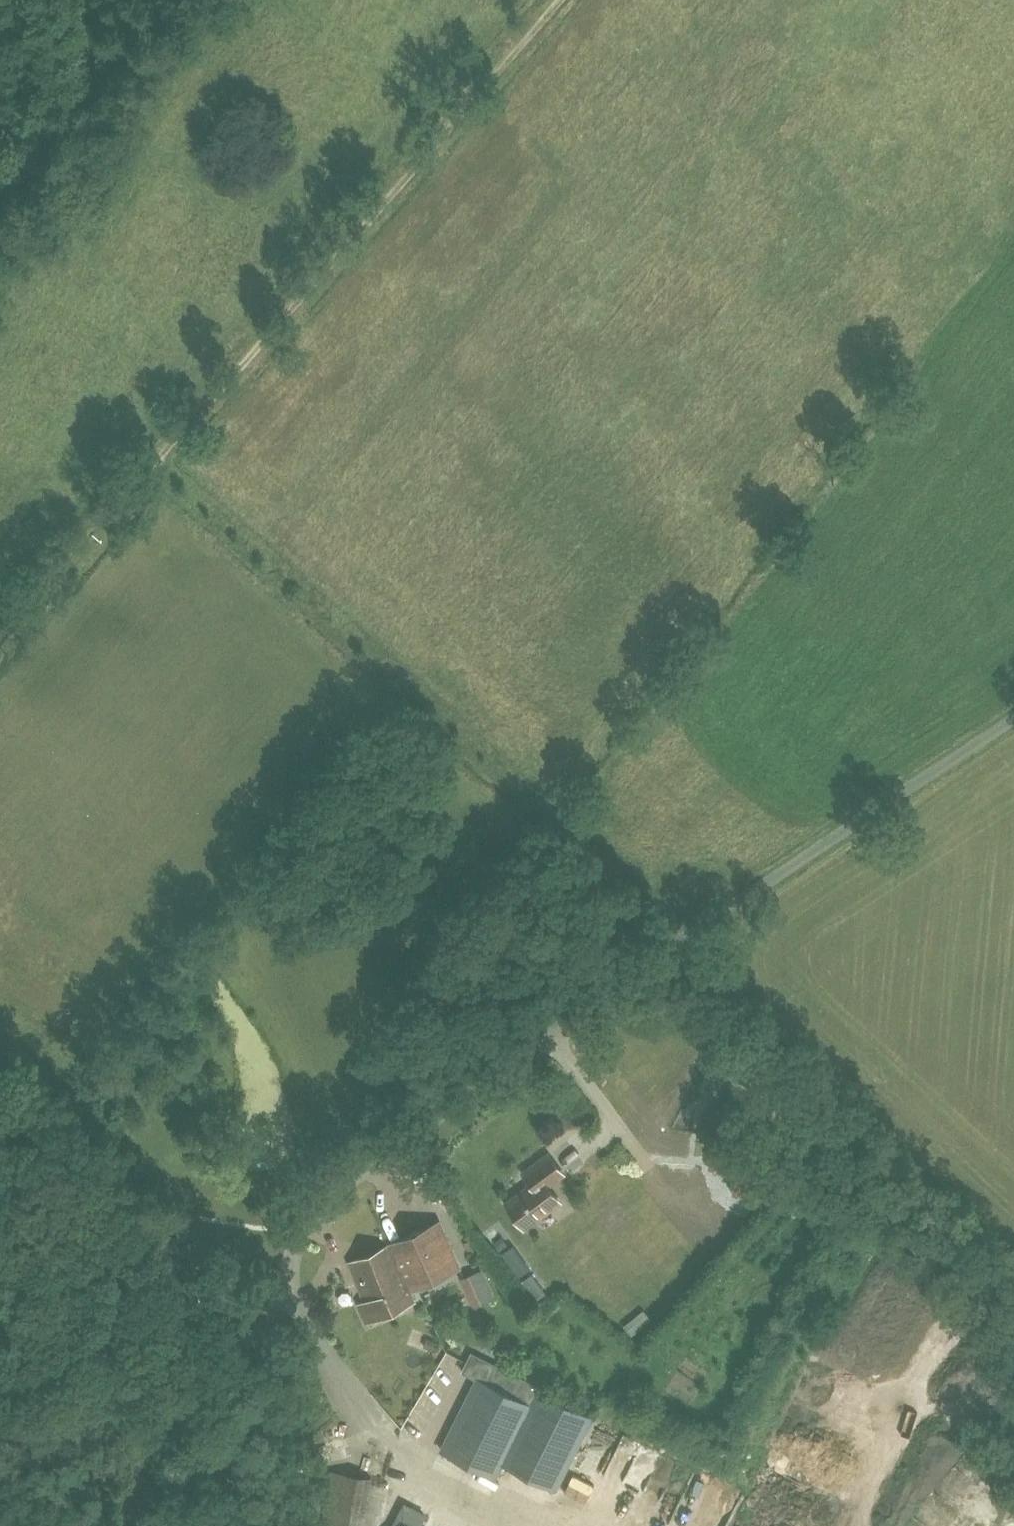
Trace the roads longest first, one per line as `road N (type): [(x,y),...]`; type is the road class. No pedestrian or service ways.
road 1 (unclassified): [(308,1332),(281,1269),(297,1199),(672,938),(1013,715)]
road 2 (track): [(0,641),(539,0)]

